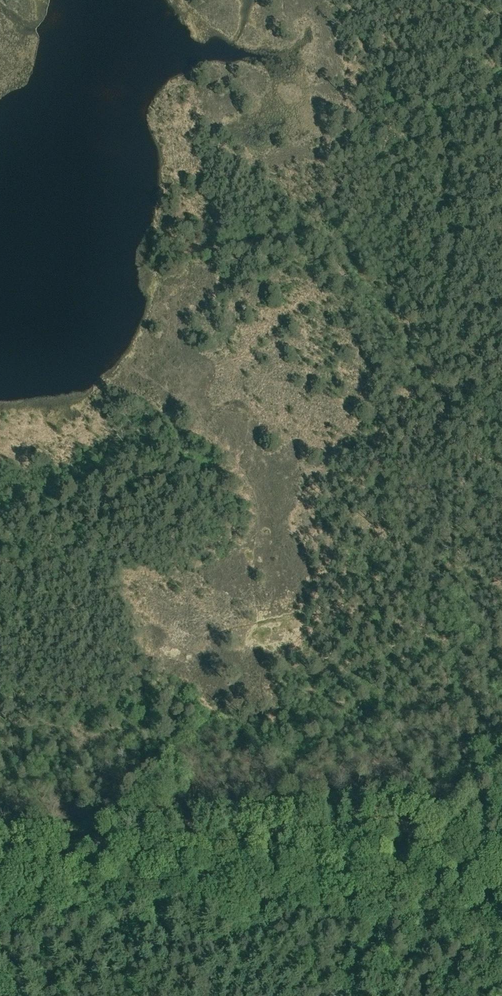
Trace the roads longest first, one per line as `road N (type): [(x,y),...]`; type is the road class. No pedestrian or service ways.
road 1 (track): [(501,877),(396,825),(0,850)]

